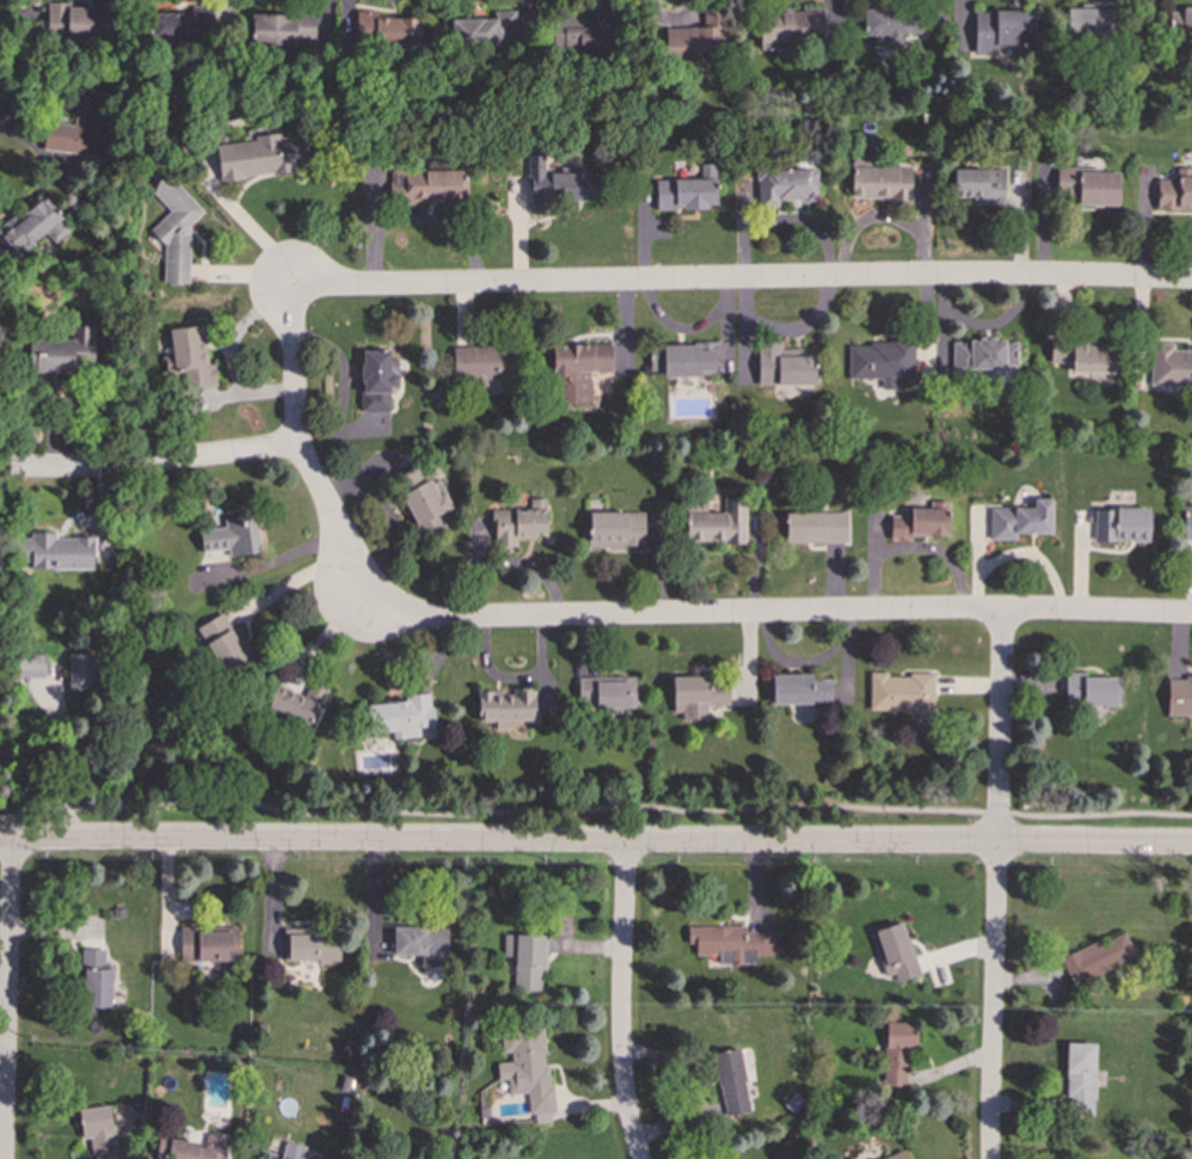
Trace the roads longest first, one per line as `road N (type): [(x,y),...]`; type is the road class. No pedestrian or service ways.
road 1 (tertiary): [(1191,847),(0,840)]
road 2 (residential): [(287,287),(1191,280)]
road 3 (residential): [(365,600),(380,613),(424,619),(1191,615)]
road 4 (residential): [(990,1158),(1003,611)]
road 5 (residential): [(365,600),(300,444),(287,287)]
road 6 (residential): [(3,1158),(10,840)]
road 7 (residential): [(640,1158),(621,1047),(626,844)]
road 8 (residential): [(300,444),(107,468),(10,467)]

